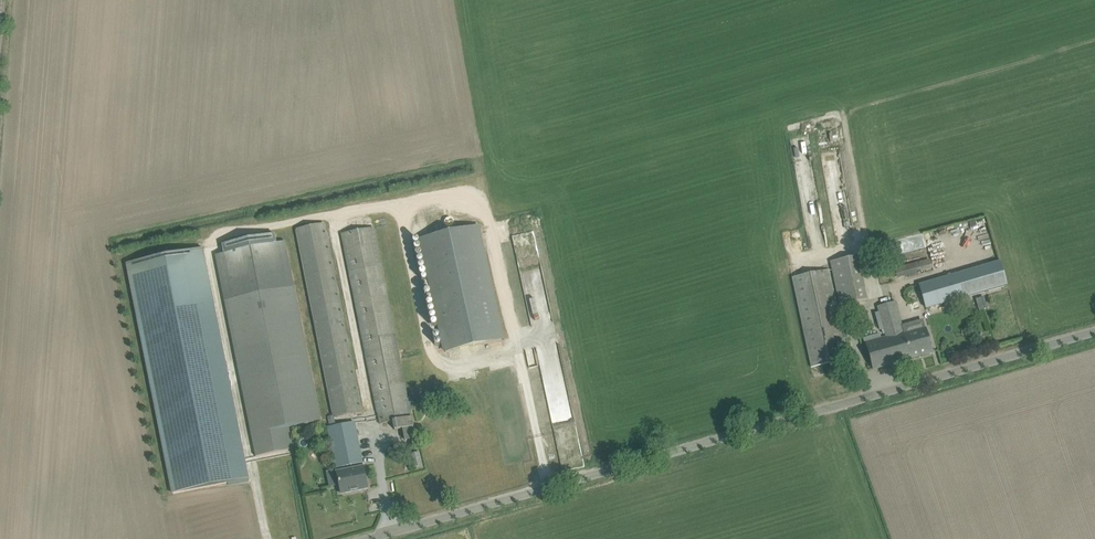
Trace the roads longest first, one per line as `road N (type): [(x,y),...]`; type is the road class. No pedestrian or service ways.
road 1 (unclassified): [(371,538),(1094,333)]

